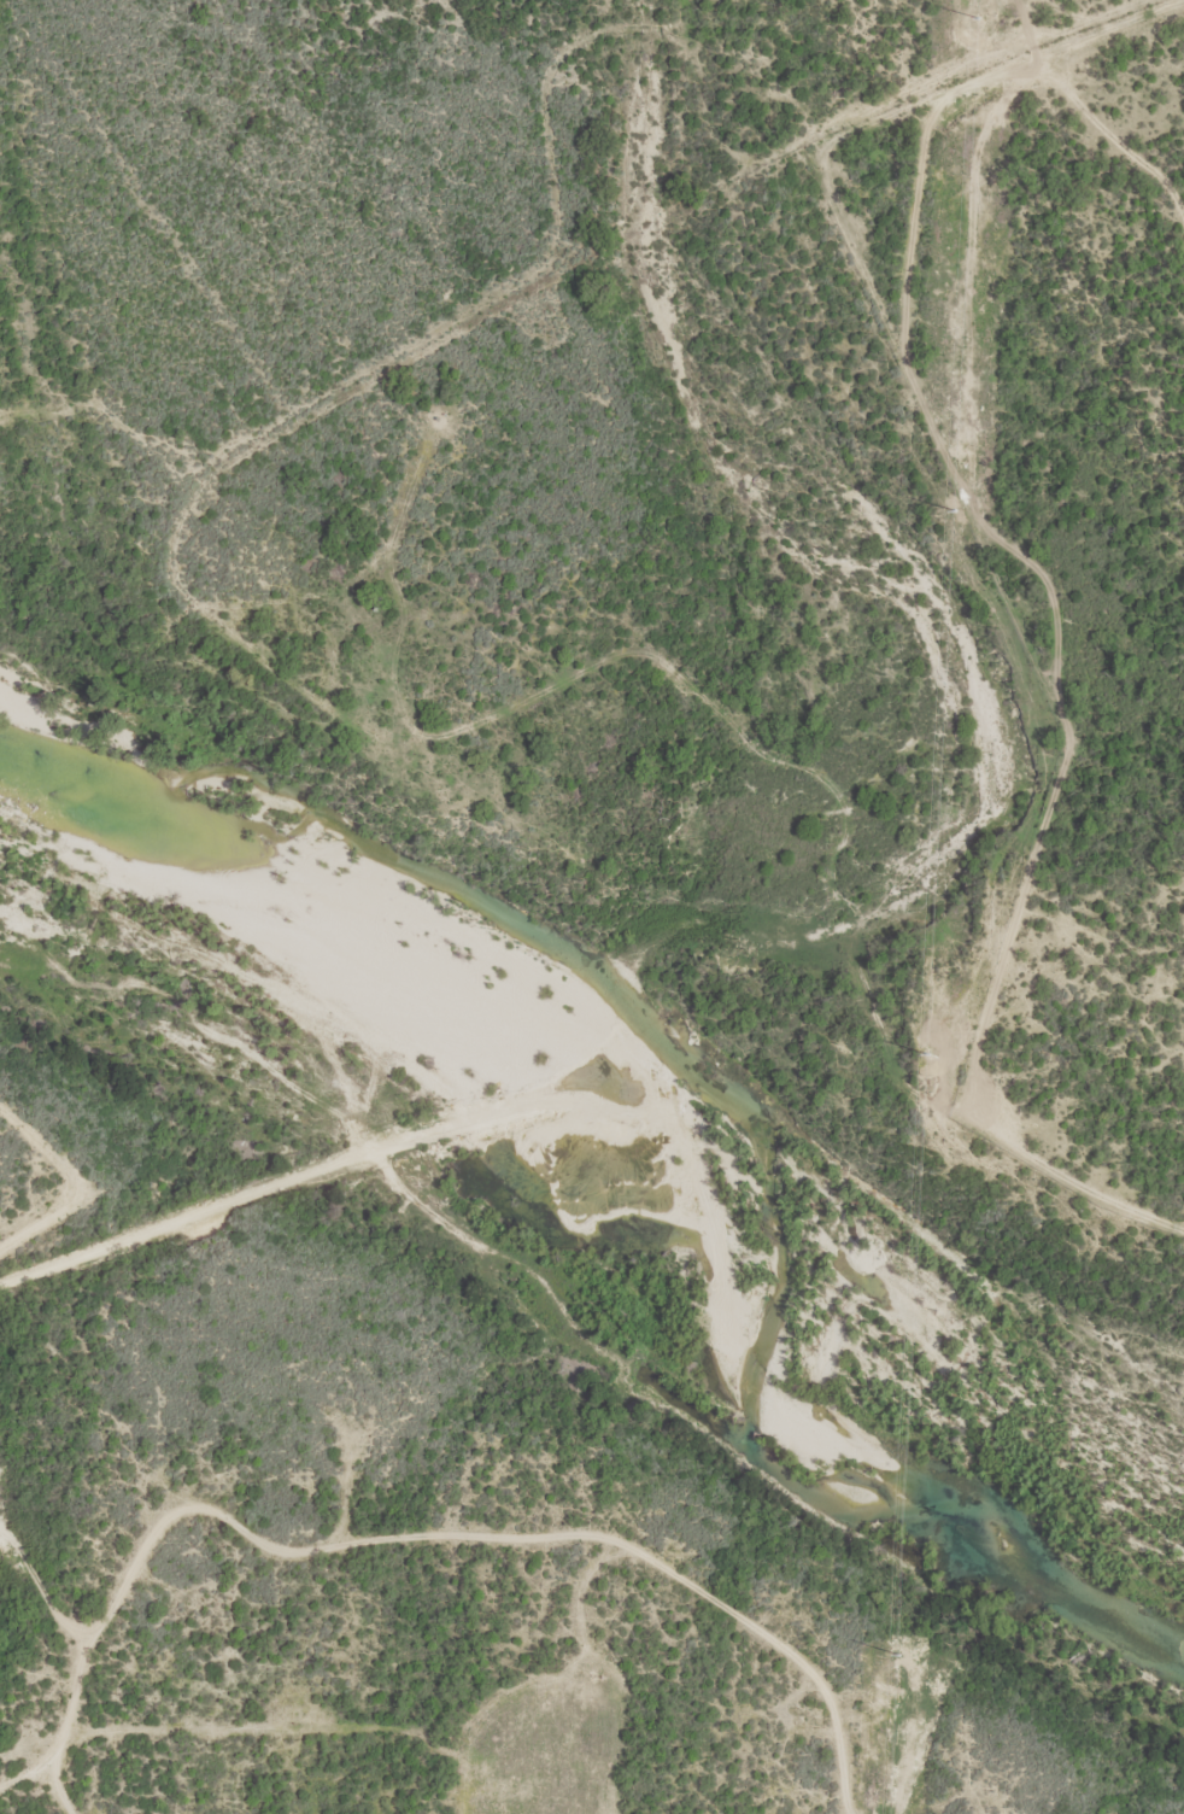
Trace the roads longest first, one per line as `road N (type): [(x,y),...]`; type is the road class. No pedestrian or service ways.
road 1 (residential): [(960,587),(979,98),(1012,66),(1003,0)]
road 2 (track): [(523,1117),(388,1145),(333,1094),(248,1043),(77,918)]
road 3 (track): [(388,1145),(0,1287)]
road 4 (residential): [(1012,66),(1183,10)]

